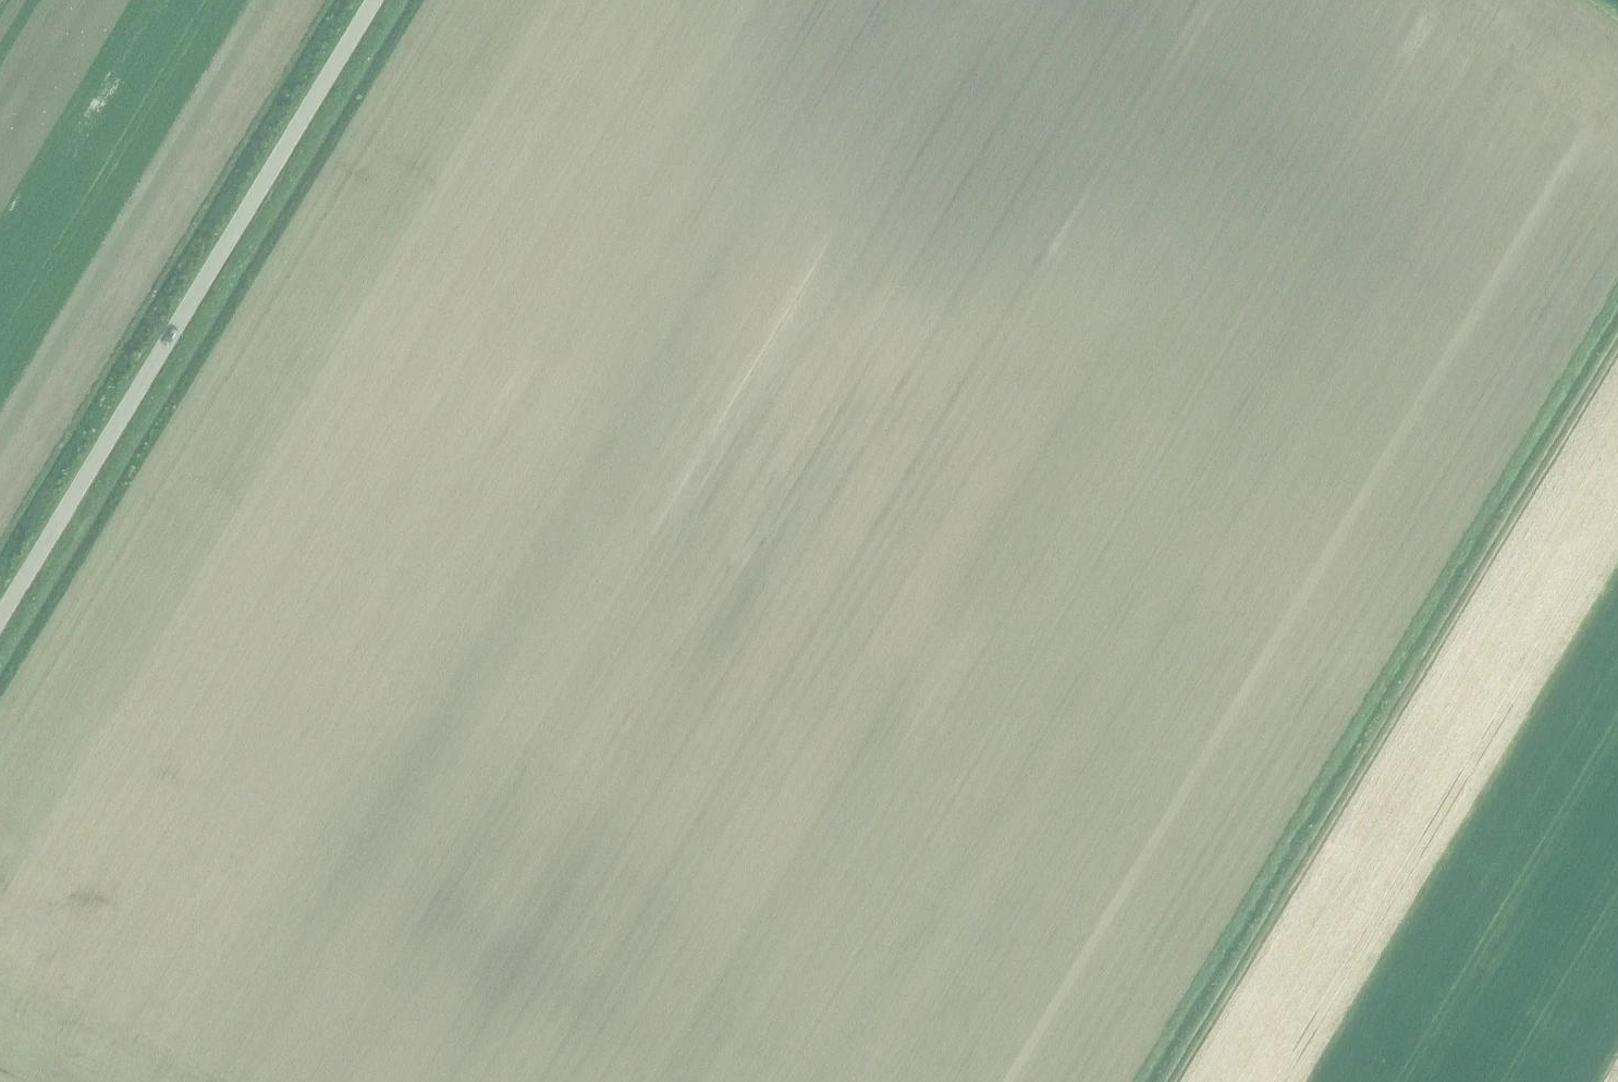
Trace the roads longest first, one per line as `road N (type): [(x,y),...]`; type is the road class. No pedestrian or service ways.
road 1 (track): [(1172,1081),(1617,342)]
road 2 (unclassified): [(0,615),(371,0)]

